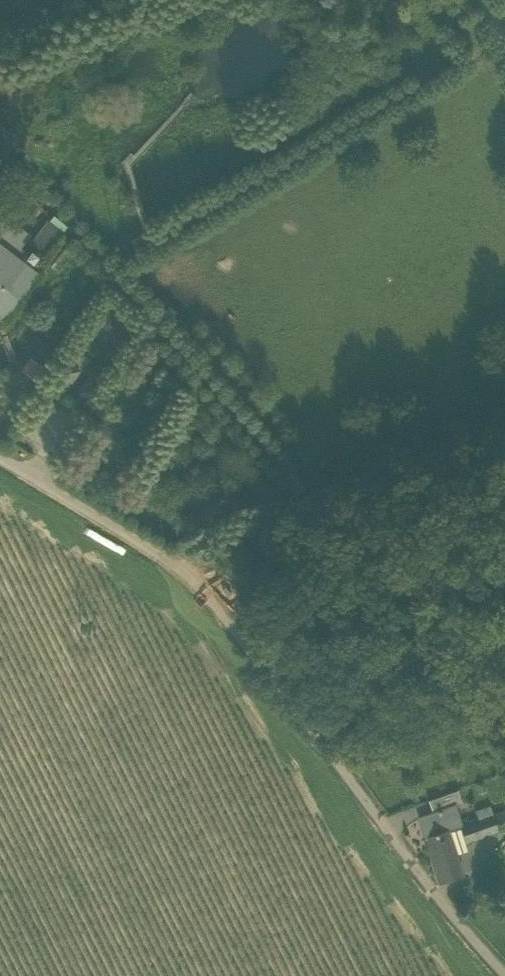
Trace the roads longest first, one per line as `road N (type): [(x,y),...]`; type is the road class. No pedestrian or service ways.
road 1 (unclassified): [(504,971),(433,891),(199,584),(0,462)]

